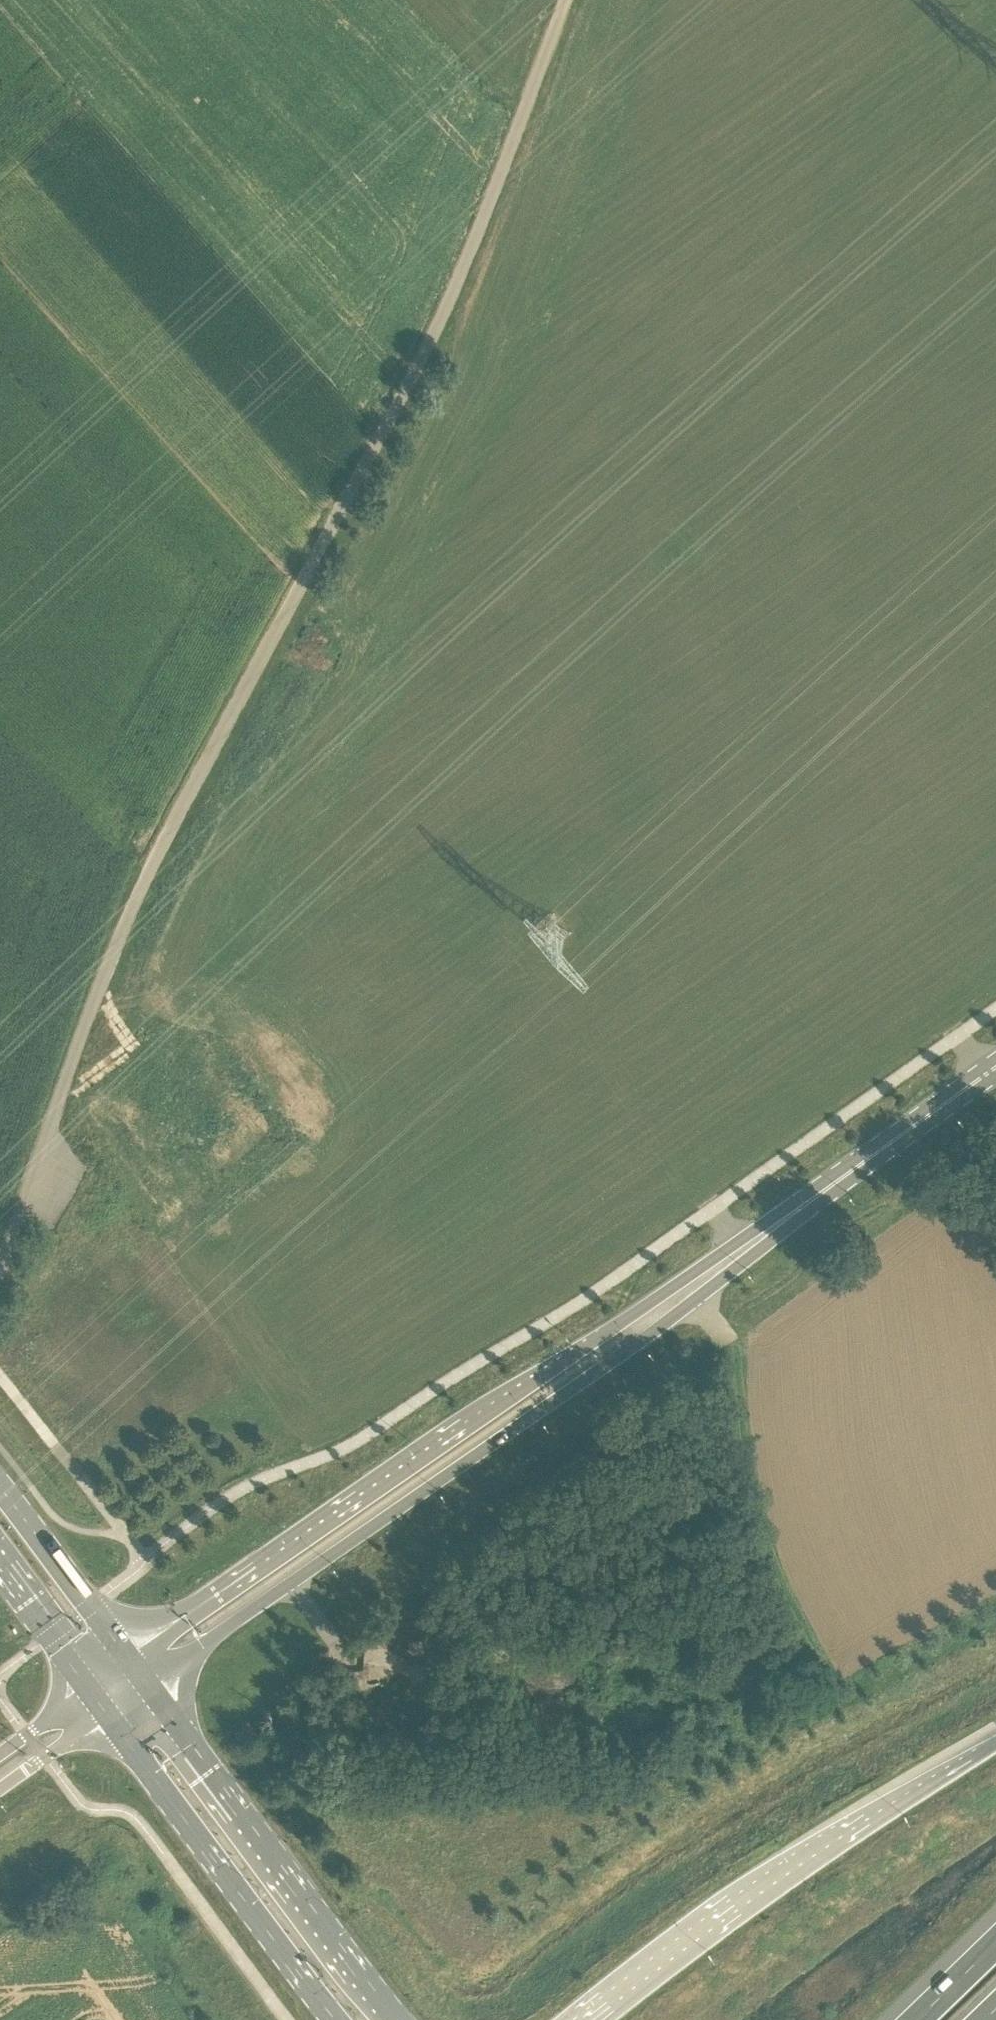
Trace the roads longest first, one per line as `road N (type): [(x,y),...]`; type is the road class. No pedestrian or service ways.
road 1 (unclassified): [(0,1264),(124,921),(441,341),(569,0)]
road 2 (secondary): [(796,1209),(131,1662)]
road 3 (secondary): [(147,1683),(655,1331),(796,1209)]
road 4 (motorway): [(995,1743),(720,1928),(603,2019)]
road 5 (primary): [(400,2019),(147,1683)]
road 6 (primary): [(106,1713),(337,2019)]
road 7 (secondary): [(796,1209),(995,1067)]
road 8 (primary): [(131,1662),(0,1486)]
road 9 (primary): [(0,1570),(90,1690)]
road 10 (unclassified): [(0,1790),(106,1713)]

